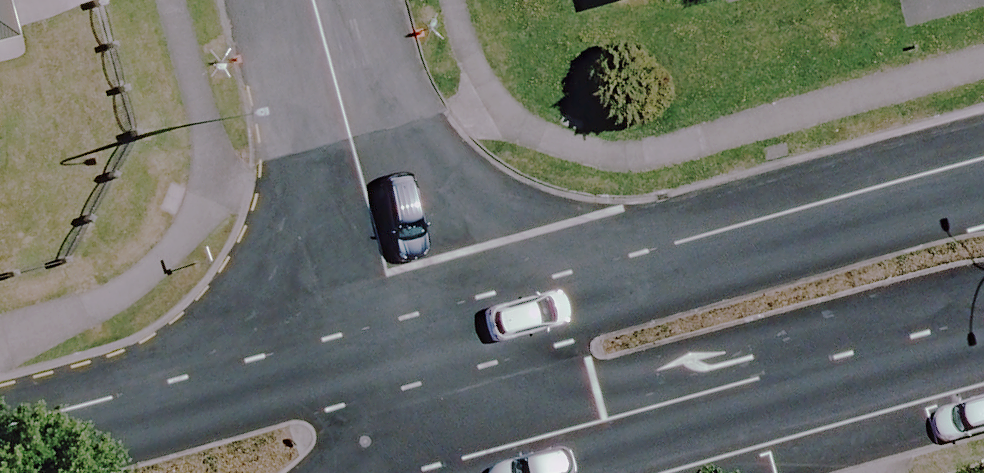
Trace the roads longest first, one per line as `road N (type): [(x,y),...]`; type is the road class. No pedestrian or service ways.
road 1 (secondary): [(414,351),(983,200)]
road 2 (secondary): [(983,359),(552,472)]
road 3 (secondary): [(0,452),(414,351)]
road 4 (tertiary): [(316,0),(414,351)]
road 5 (tertiary): [(414,351),(447,472)]

